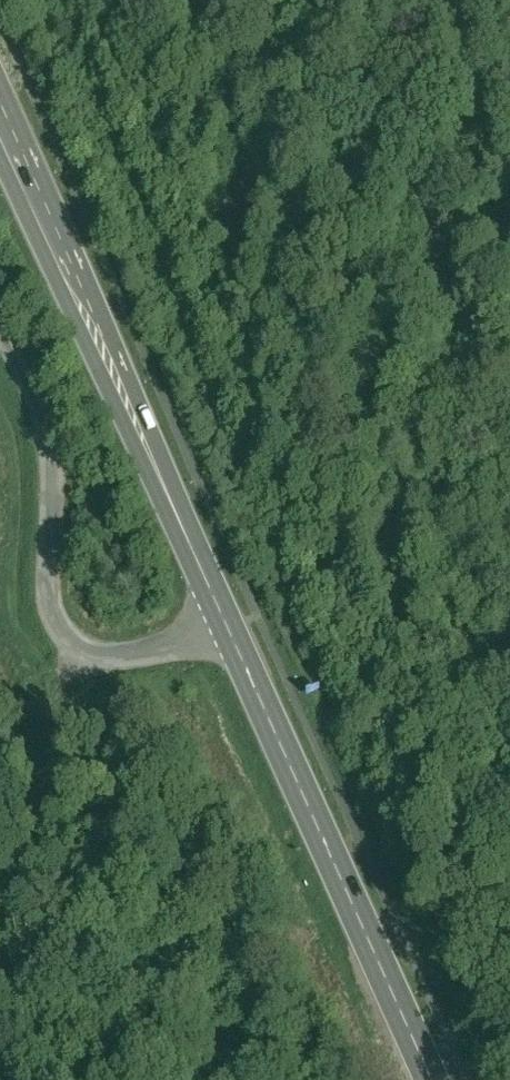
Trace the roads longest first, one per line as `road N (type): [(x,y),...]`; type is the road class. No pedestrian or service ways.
road 1 (primary): [(233,634),(0,111)]
road 2 (residential): [(0,327),(52,442),(56,596),(69,628),(116,655),(173,655),(233,634)]
road 3 (primary): [(429,1079),(233,634)]

